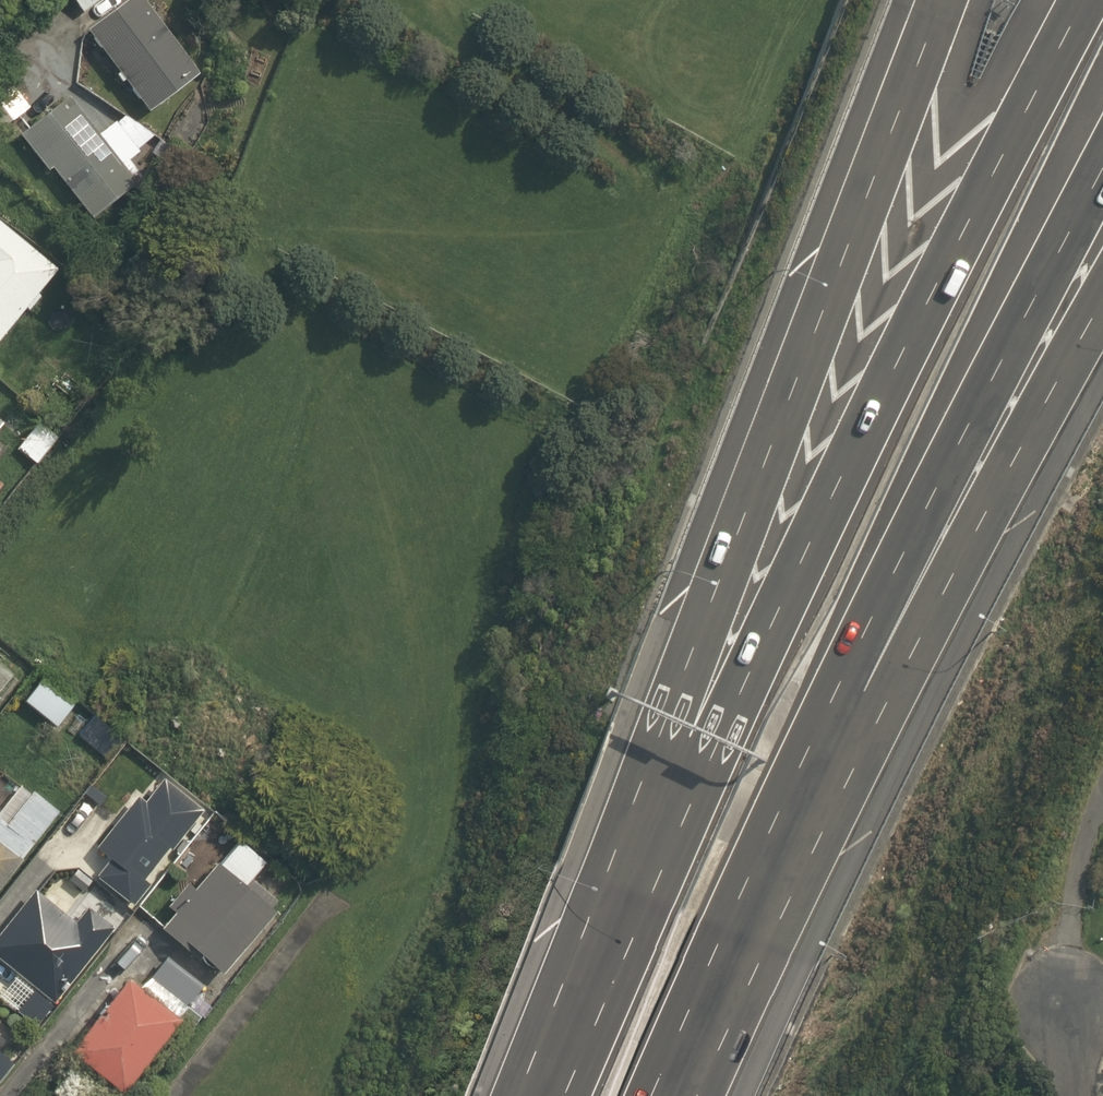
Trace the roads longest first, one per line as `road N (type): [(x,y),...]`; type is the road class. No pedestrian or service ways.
road 1 (motorway): [(546,1088),(843,469),(1081,0)]
road 2 (motorway): [(546,1088),(610,855),(938,0)]
road 3 (motorway): [(1102,160),(956,456),(717,1007)]
road 4 (motorway): [(1102,292),(808,855),(717,1007)]

